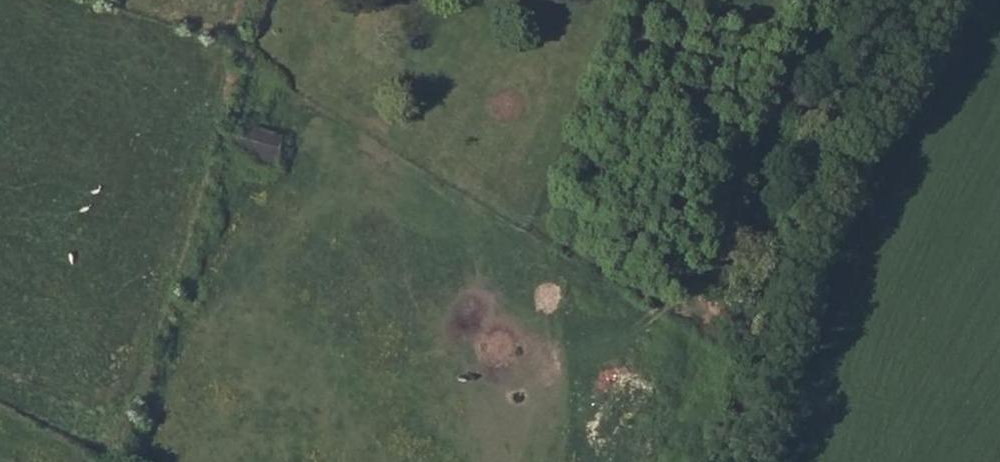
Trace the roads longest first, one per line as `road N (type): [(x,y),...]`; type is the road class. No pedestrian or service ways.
road 1 (track): [(732,461),(812,179),(899,0)]

